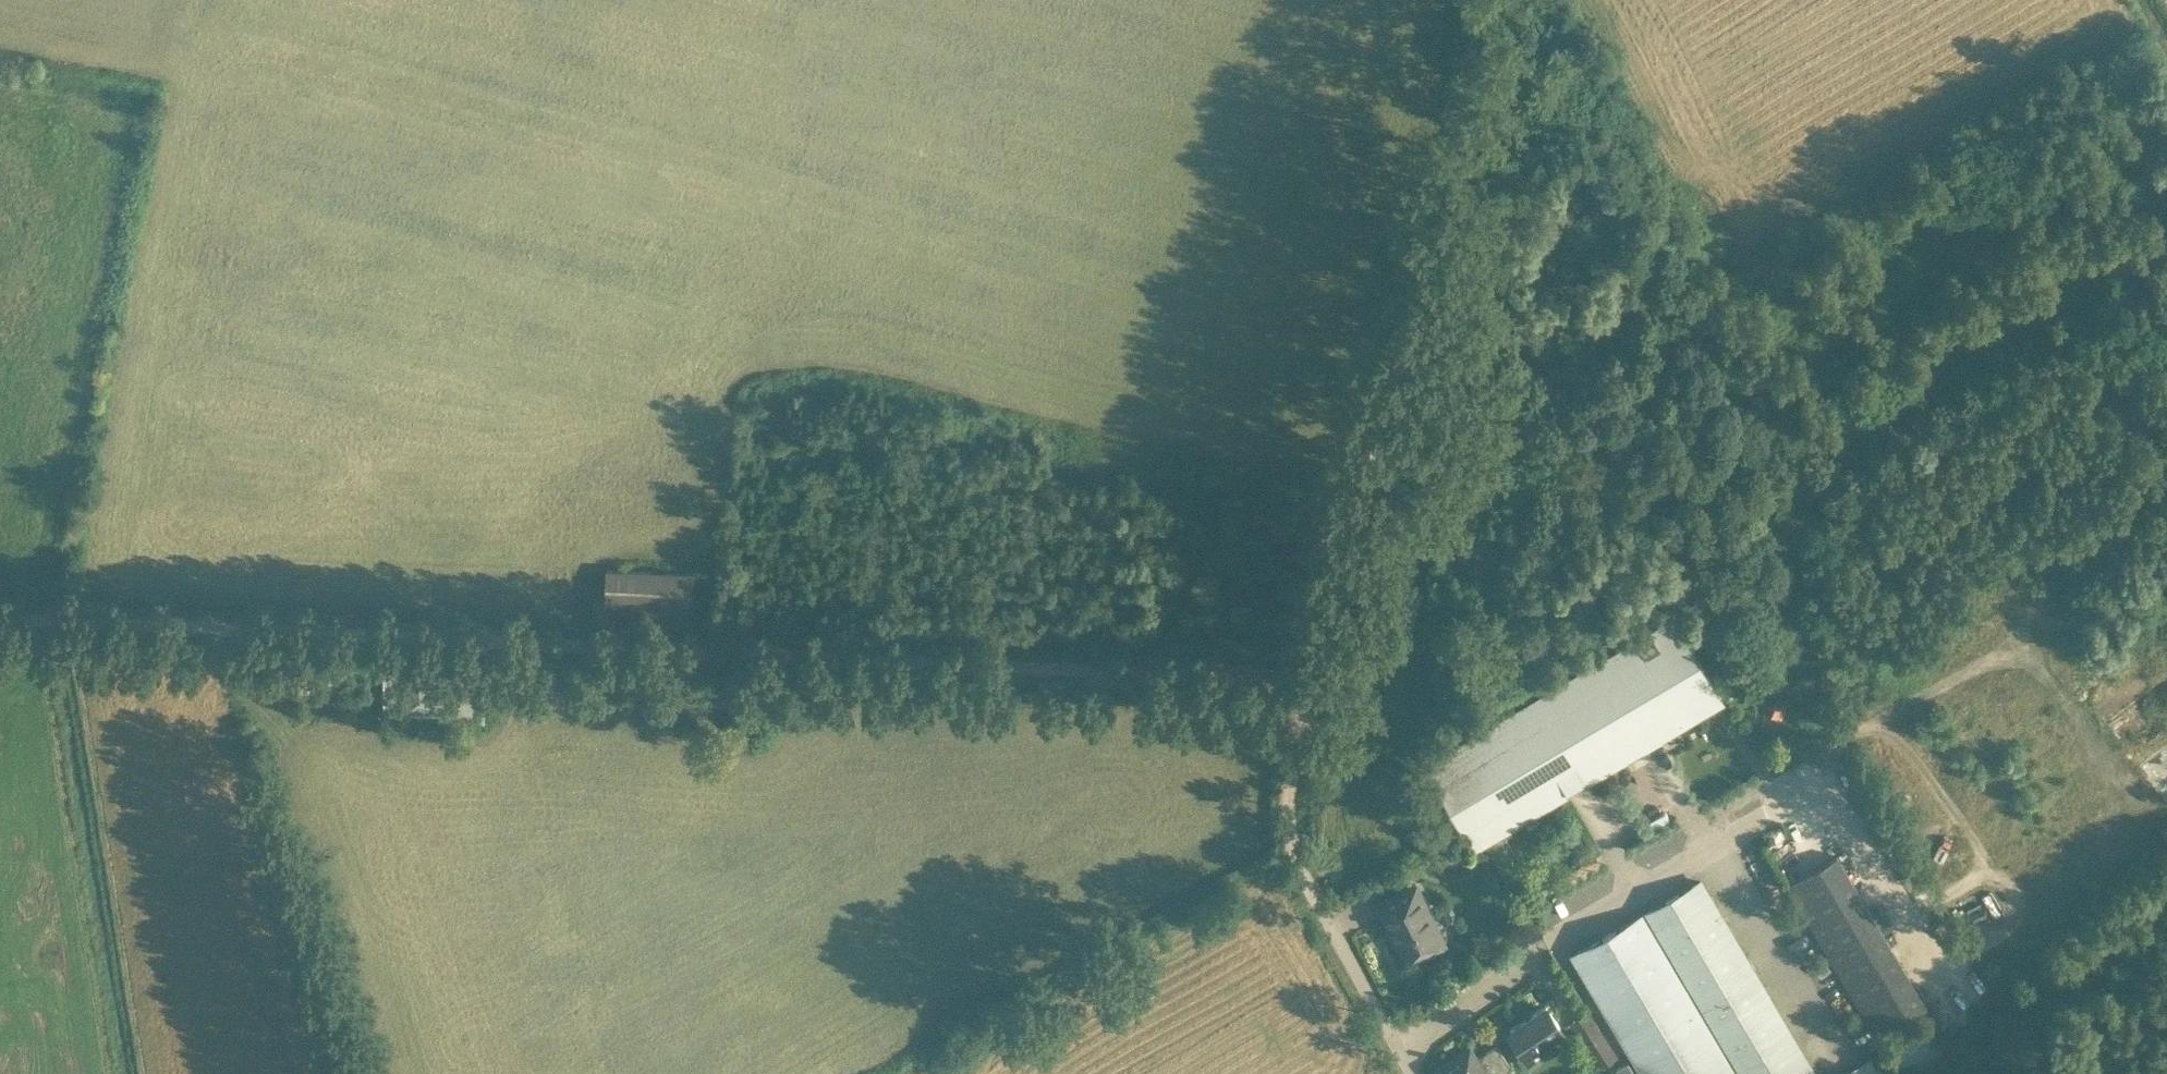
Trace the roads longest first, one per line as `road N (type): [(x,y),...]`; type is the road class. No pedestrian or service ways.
road 1 (track): [(1307,680),(0,620)]
road 2 (track): [(1313,876),(1293,822),(1291,779),(1307,680),(1482,0)]
road 3 (track): [(1839,739),(1809,604),(1814,526),(1842,463),(1872,434),(2166,258)]
road 4 (unclassified): [(1410,1056),(1598,890),(1839,739)]
road 5 (track): [(2166,848),(2052,942),(2019,957),(1964,948),(1916,904)]
road 6 (unclassified): [(1410,1056),(1313,876)]
road 7 (track): [(1916,904),(1839,739)]

